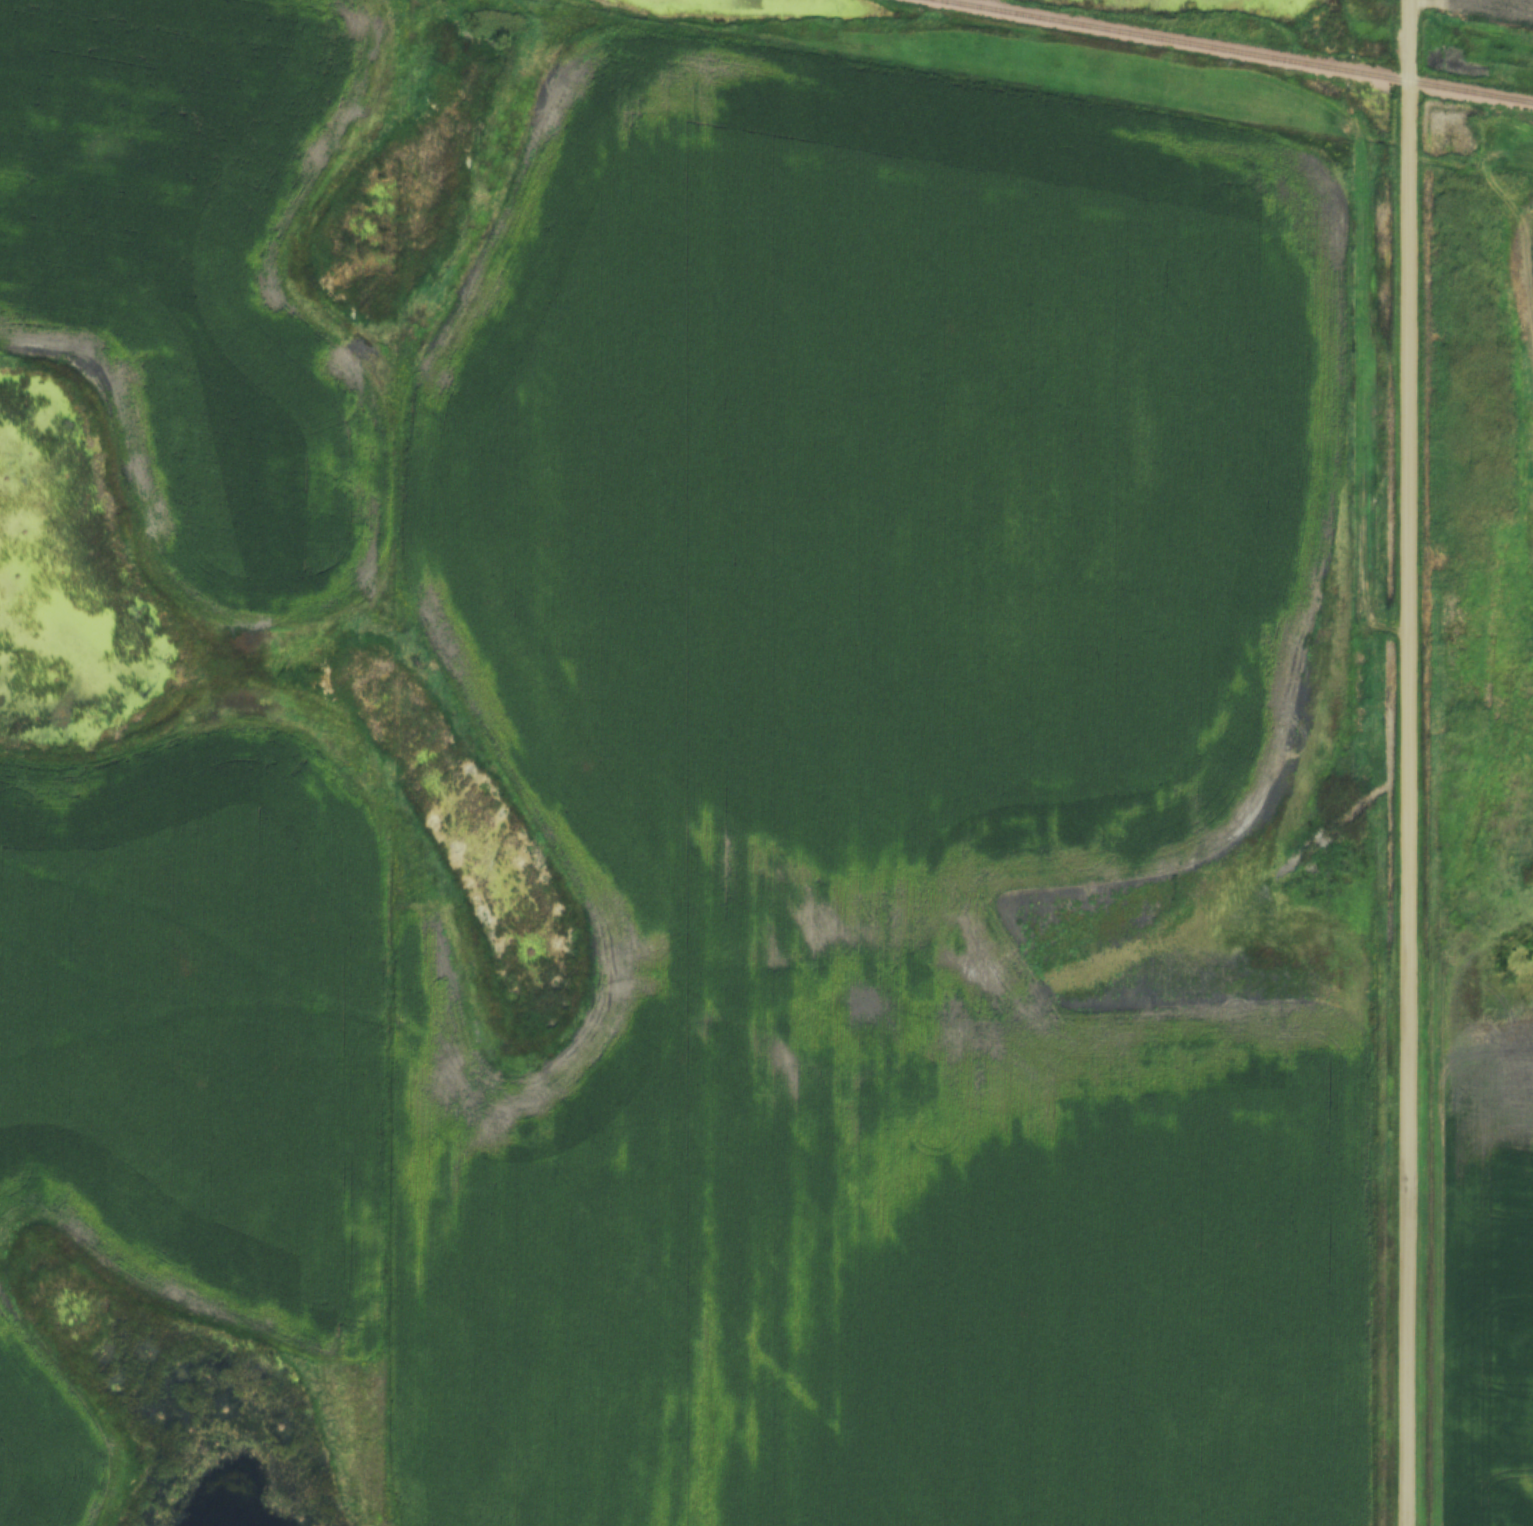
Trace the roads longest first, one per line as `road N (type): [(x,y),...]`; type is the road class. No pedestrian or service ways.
road 1 (residential): [(1411,1525),(1407,0)]

